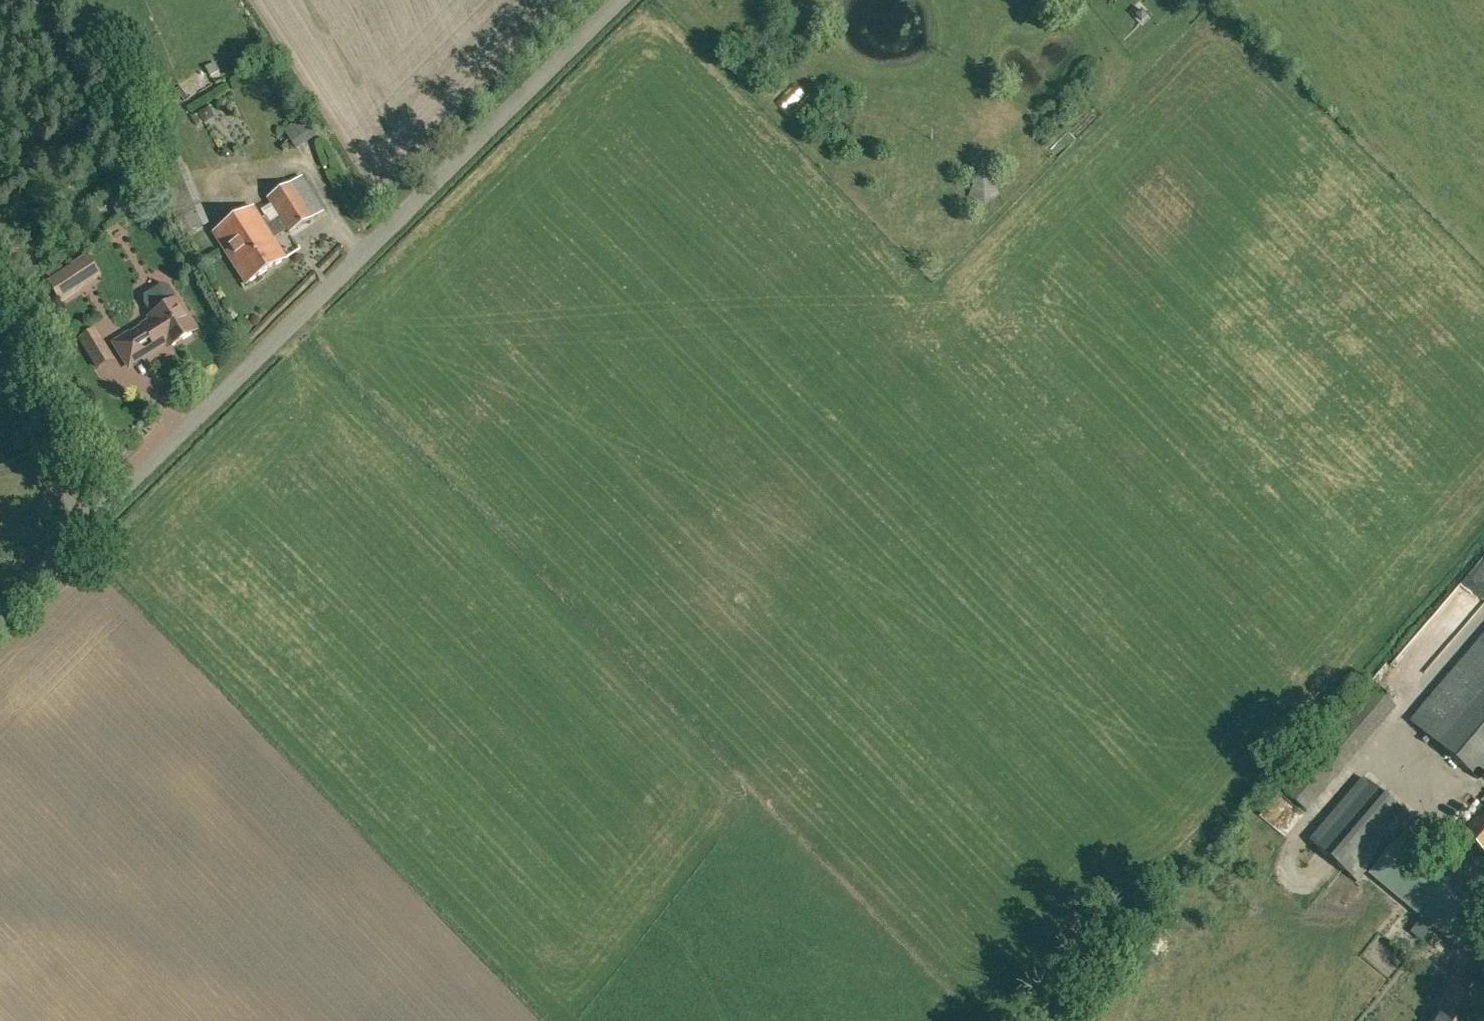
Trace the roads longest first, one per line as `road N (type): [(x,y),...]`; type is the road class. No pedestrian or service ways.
road 1 (unclassified): [(0,614),(622,0)]

